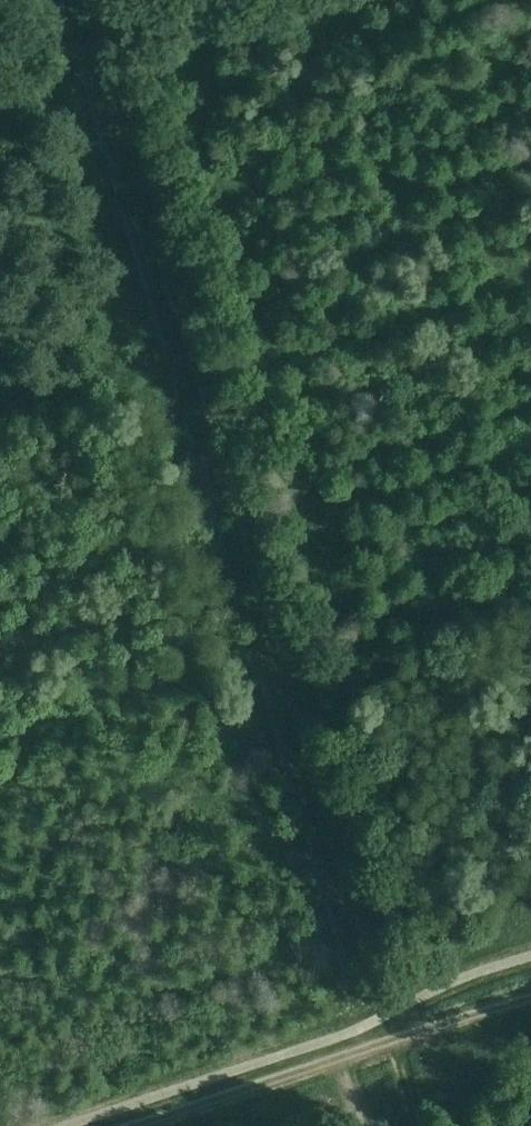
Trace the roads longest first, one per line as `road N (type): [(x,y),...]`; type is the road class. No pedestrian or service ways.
road 1 (track): [(139,1125),(530,1000)]

